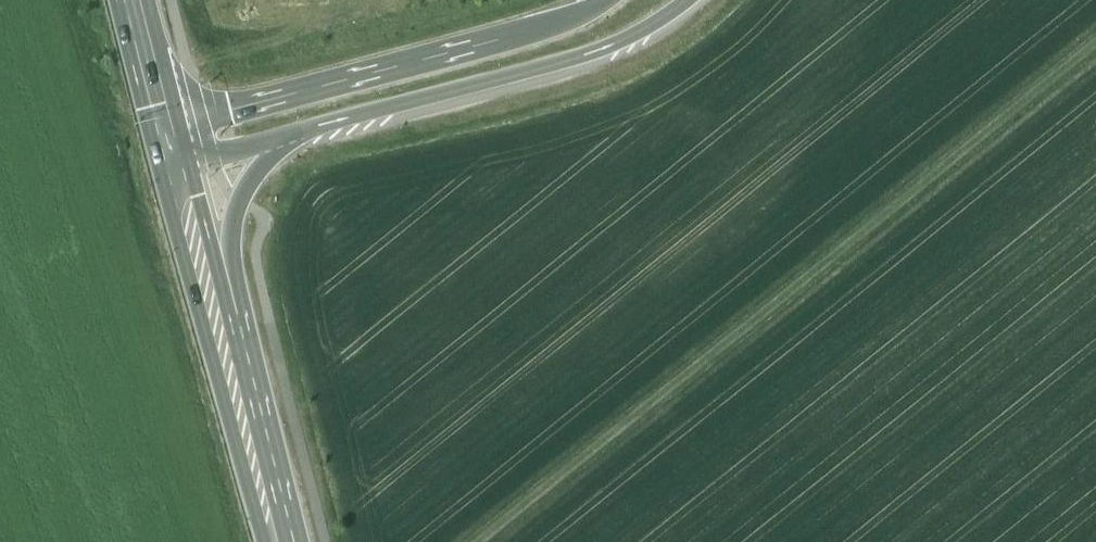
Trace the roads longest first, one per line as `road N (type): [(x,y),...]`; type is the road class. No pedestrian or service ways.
road 1 (track): [(1095,43),(477,541)]
road 2 (trunk): [(611,0),(490,46),(164,132)]
road 3 (motorway): [(313,130),(605,51),(690,0)]
road 4 (motorway): [(229,350),(237,204),(261,167),(313,130)]
road 5 (primary): [(229,350),(170,152)]
road 6 (primary): [(285,541),(229,350)]
road 7 (motorway): [(170,152),(209,153),(313,130)]
road 8 (primary): [(164,132),(131,0)]

